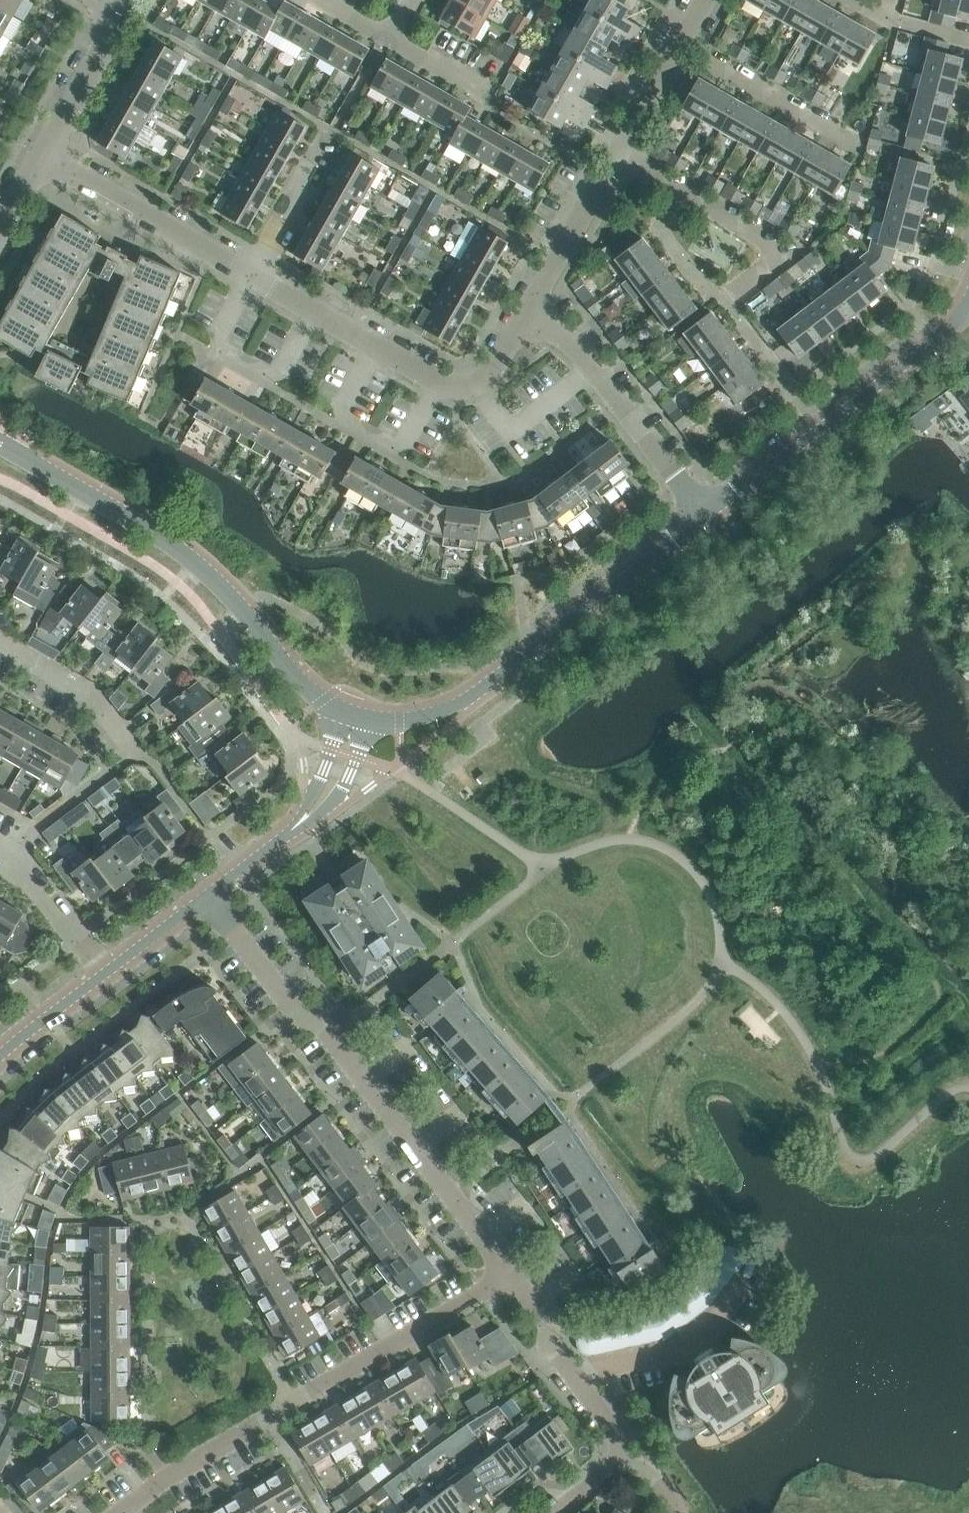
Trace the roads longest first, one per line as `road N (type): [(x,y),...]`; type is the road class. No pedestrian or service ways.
road 1 (residential): [(502,1277),(368,1088),(316,1039),(212,893)]
road 2 (tertiary): [(357,718),(303,688),(199,568),(0,442)]
road 3 (residential): [(123,1512),(502,1277)]
road 4 (tertiary): [(357,718),(418,720),(470,698),(706,514)]
road 5 (residential): [(20,867),(20,840),(134,749),(87,694),(0,648)]
road 6 (tertiary): [(706,514),(944,332),(968,298)]
road 7 (residential): [(527,312),(481,377),(444,383),(259,276)]
road 8 (residential): [(706,514),(620,405),(527,312)]
road 9 (residential): [(720,298),(777,252),(619,149)]
road 10 (residential): [(259,276),(41,149)]
road 11 (tertiary): [(212,893),(320,800),(338,773),(357,718)]
road 12 (residential): [(575,1371),(703,1333),(736,1299),(752,1265)]
road 13 (residential): [(858,142),(678,44)]
road 14 (residential): [(527,312),(619,149)]
road 15 (unclassified): [(41,149),(106,24),(99,0)]
road 16 (residential): [(259,276),(336,136)]
road 17 (tertiary): [(103,975),(212,893)]
road 18 (residential): [(103,975),(20,867)]
road 19 (tertiary): [(0,1056),(103,975)]
road 20 (residential): [(619,149),(678,44)]

